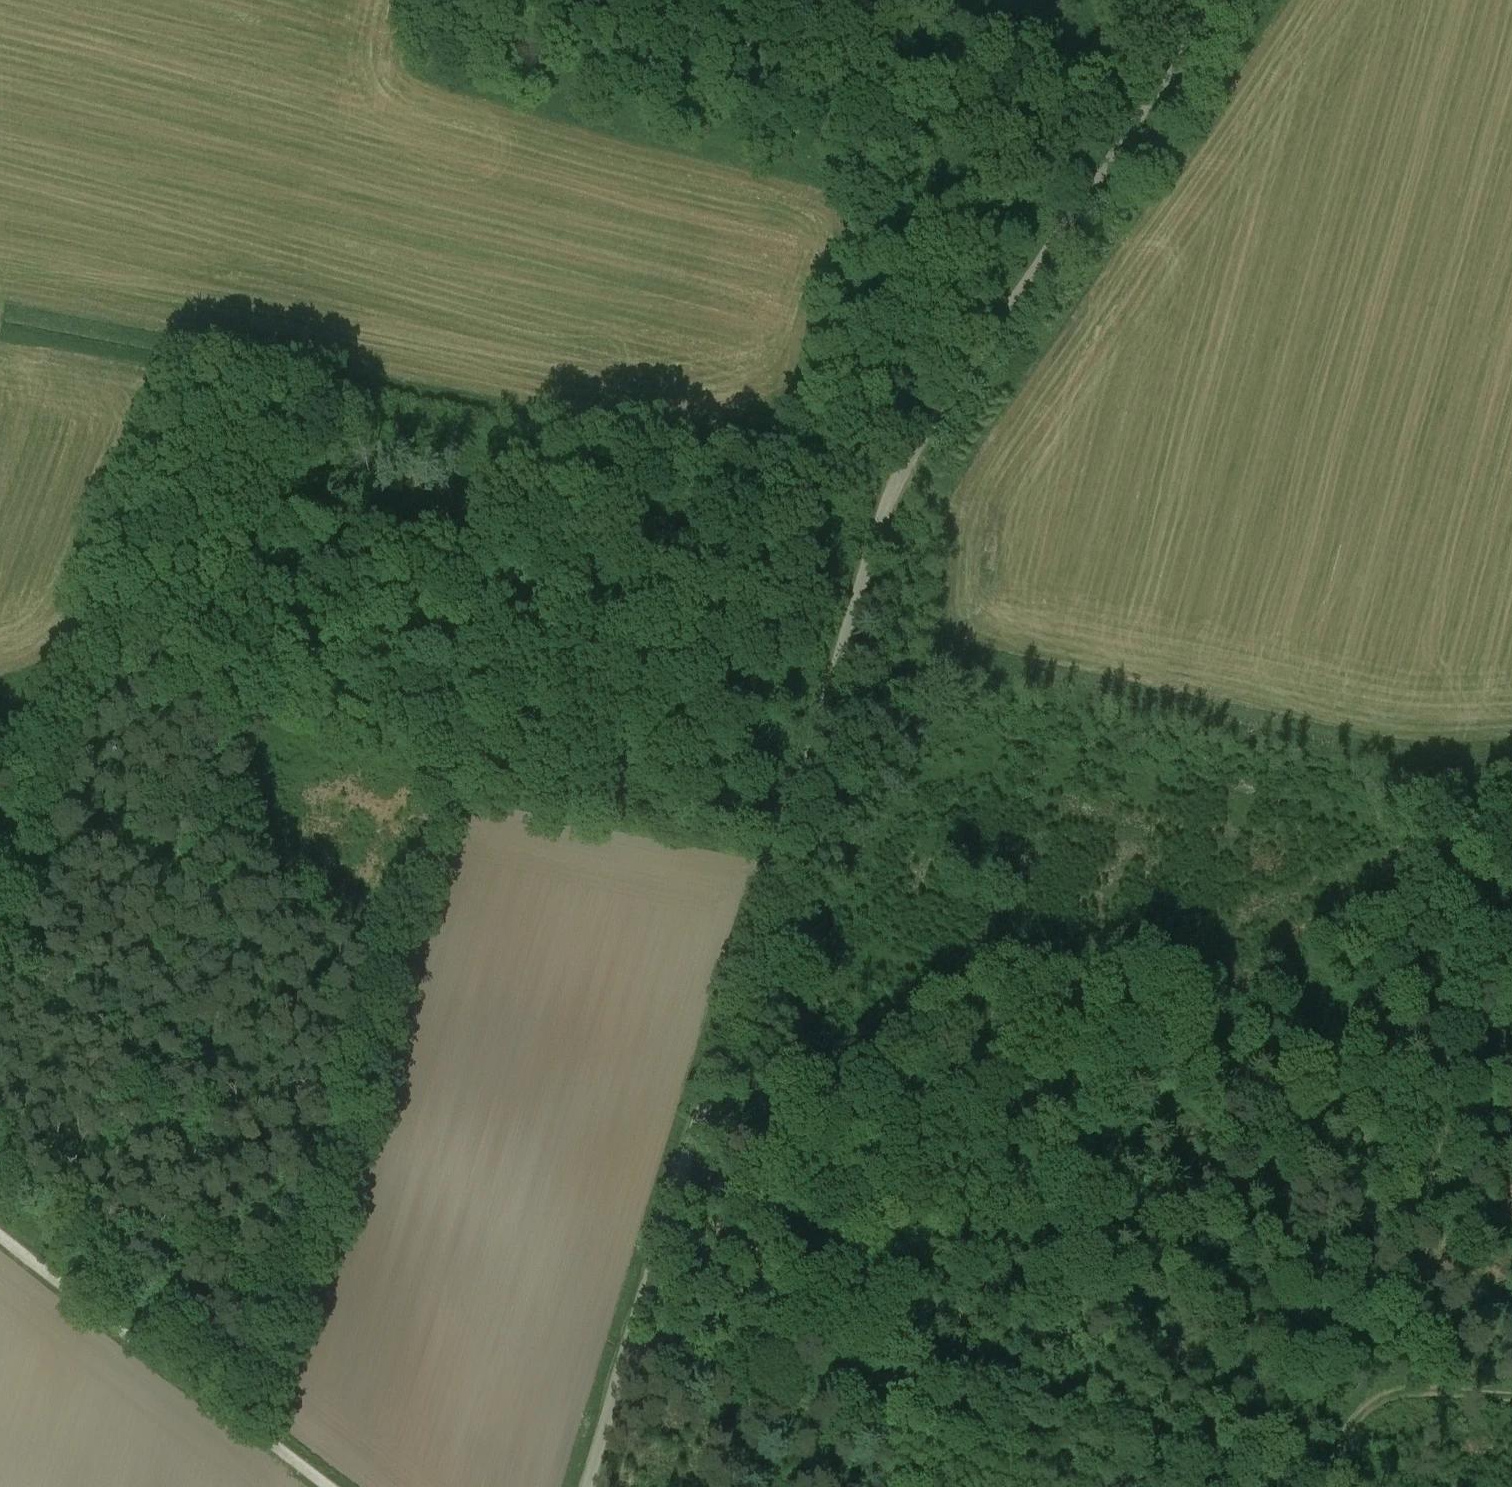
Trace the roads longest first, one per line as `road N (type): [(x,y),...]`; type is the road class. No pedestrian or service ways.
road 1 (unclassified): [(587,1486),(703,1133),(868,525),(1207,0)]
road 2 (track): [(0,1224),(337,1486)]

